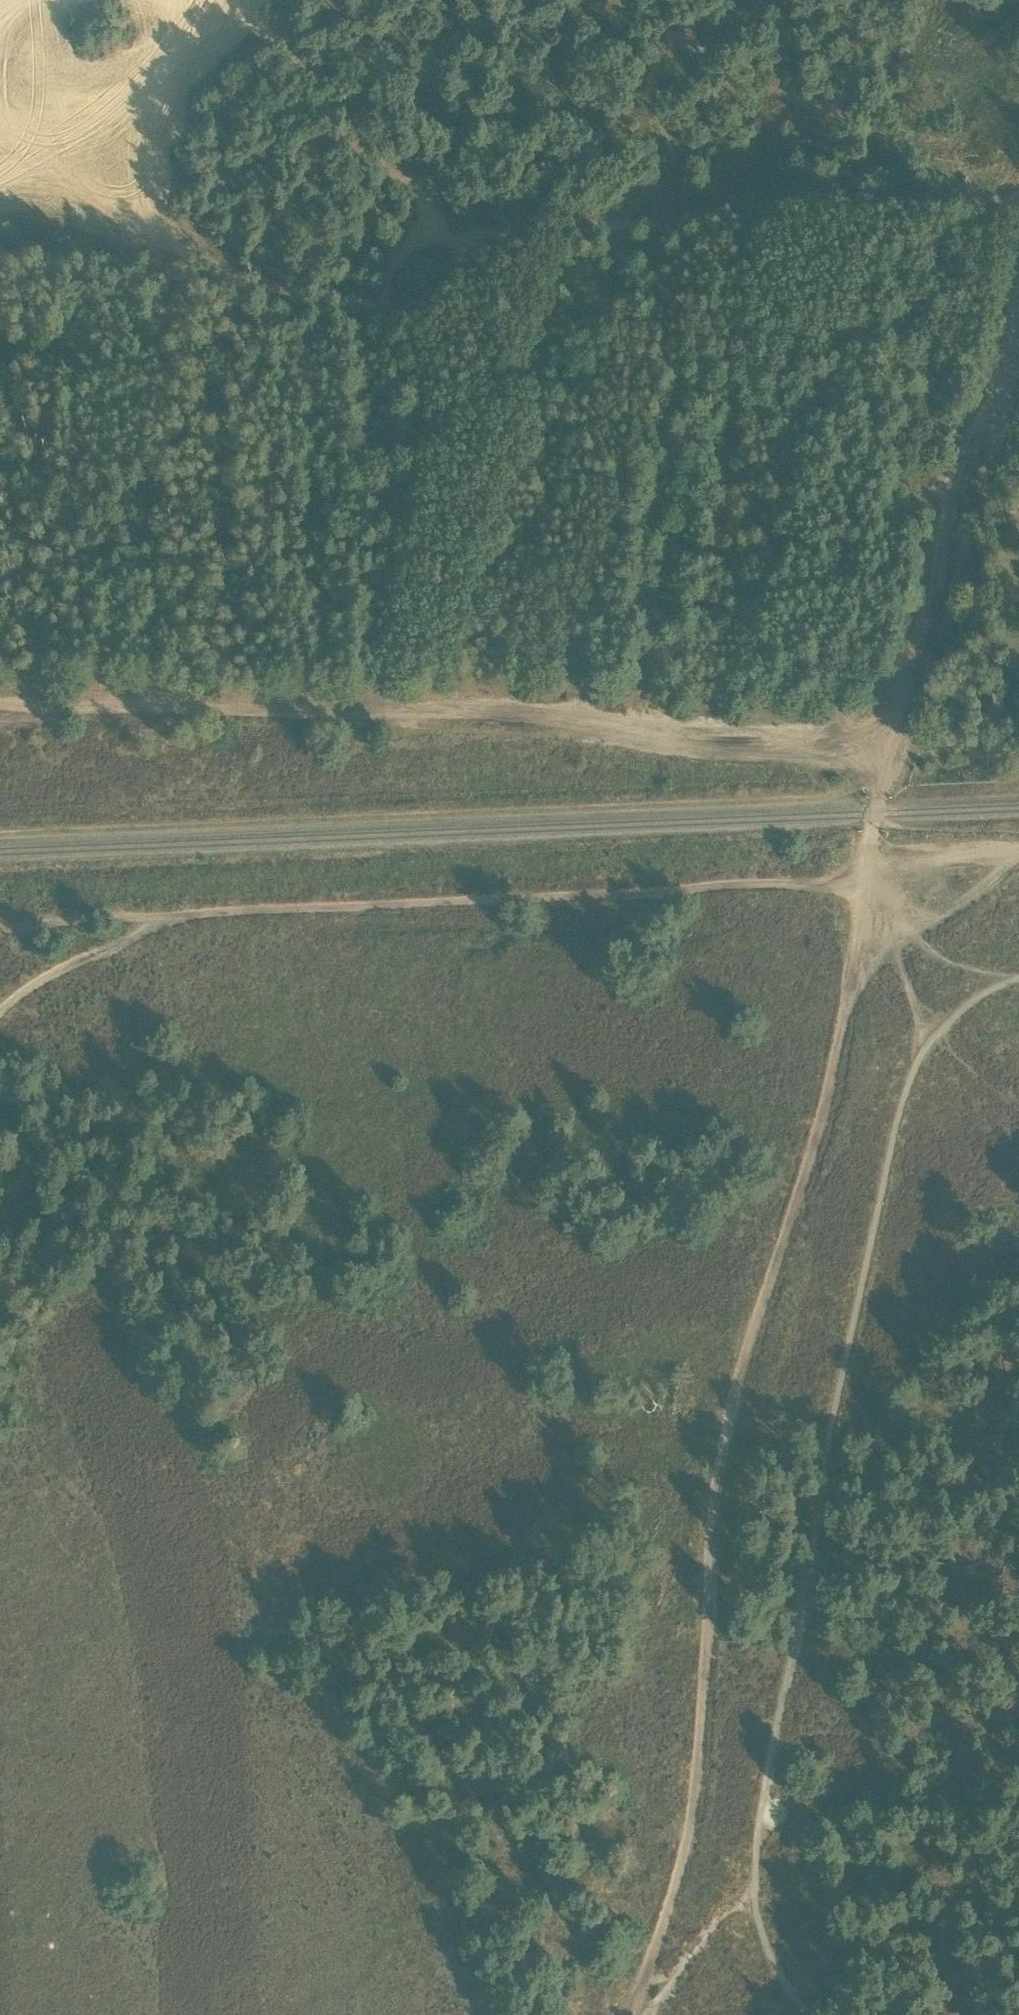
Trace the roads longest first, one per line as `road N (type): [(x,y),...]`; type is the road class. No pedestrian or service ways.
road 1 (track): [(630,2014),(693,1831),(714,1486),(838,1050),(853,973),(889,934),(938,920),(972,898),(989,858)]
road 2 (track): [(870,874),(700,891),(142,920)]
road 3 (track): [(520,231),(360,339),(381,701)]
road 4 (track): [(898,732),(816,747),(677,739),(514,705),(381,701)]
road 5 (track): [(898,732),(1018,324)]
road 6 (track): [(0,699),(189,707),(381,701)]
road 7 (track): [(676,64),(685,217),(520,231)]
road 8 (track): [(142,920),(60,966),(0,1018)]
road 9 (track): [(1018,854),(948,855),(870,874)]
road 10 (track): [(870,874),(869,842),(898,732)]
road 11 (track): [(0,923),(142,920)]

